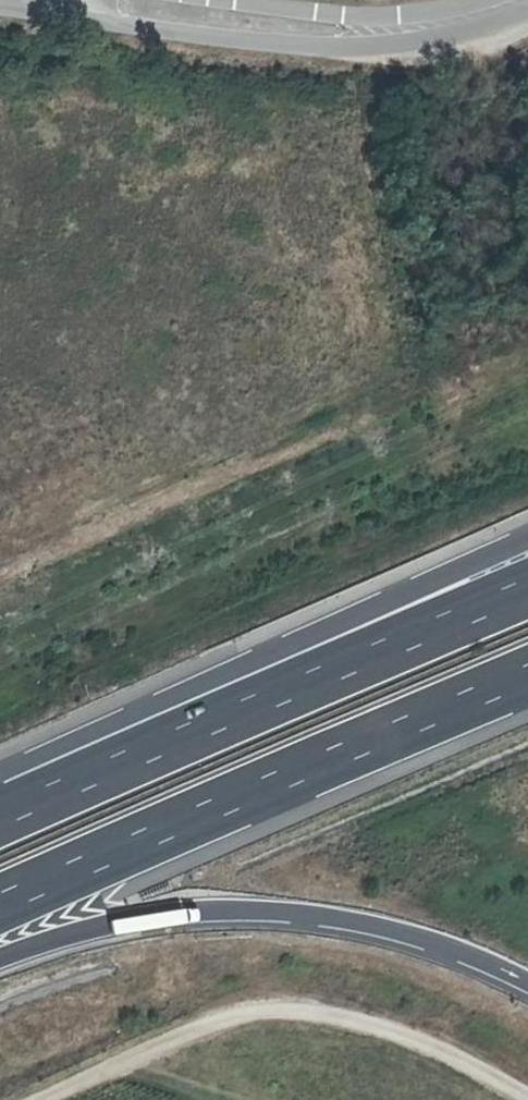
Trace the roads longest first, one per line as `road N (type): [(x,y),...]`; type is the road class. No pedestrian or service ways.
road 1 (motorway): [(0,899),(527,673)]
road 2 (motorway): [(0,954),(104,922),(253,909),(377,926),(527,982)]
road 3 (track): [(56,1099),(205,1028),(296,1005),(385,1025),(527,1099)]
road 4 (motorway): [(427,631),(0,816)]
road 5 (unclassified): [(88,0),(365,33),(458,28),(519,0)]
road 6 (motorway): [(527,534),(427,631)]

